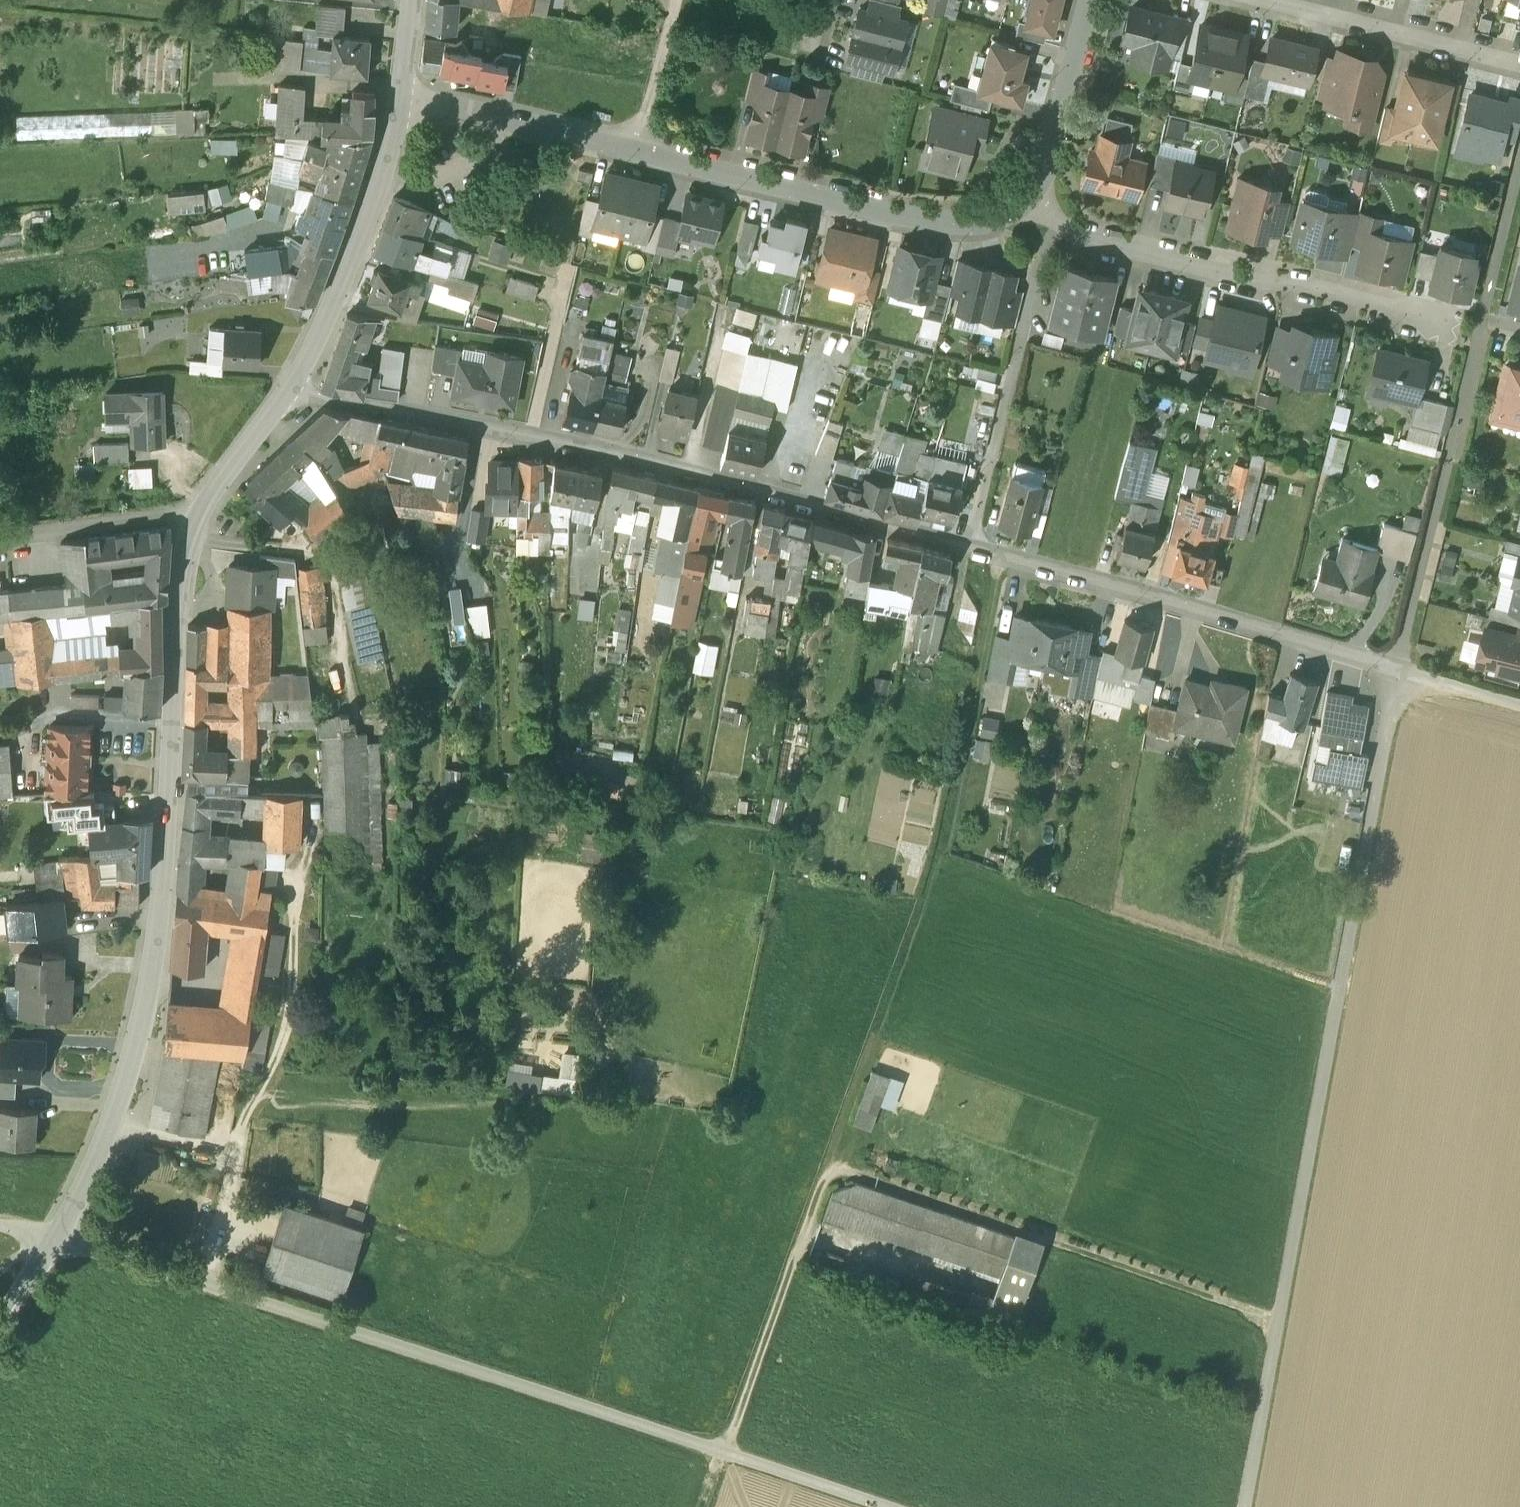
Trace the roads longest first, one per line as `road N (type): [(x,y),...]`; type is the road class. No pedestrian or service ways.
road 1 (residential): [(1395,670),(660,466),(291,389)]
road 2 (residential): [(57,1238),(119,1101),(145,1015),(171,842),(194,515),(291,389)]
road 3 (track): [(57,1238),(883,1506)]
road 4 (track): [(1395,670),(1245,1506)]
road 5 (residential): [(406,100),(967,230),(997,226),(1029,203)]
road 6 (residential): [(1029,203),(1098,255),(1277,299),(1316,298),(1479,343)]
road 7 (track): [(1277,1321),(827,1168)]
road 8 (residential): [(291,389),(322,340),(406,100)]
road 9 (track): [(827,1168),(777,1334),(724,1452)]
road 10 (residential): [(1259,0),(1519,61)]
road 11 (residential): [(1029,203),(1092,0)]
road 12 (track): [(1519,707),(1395,670)]

